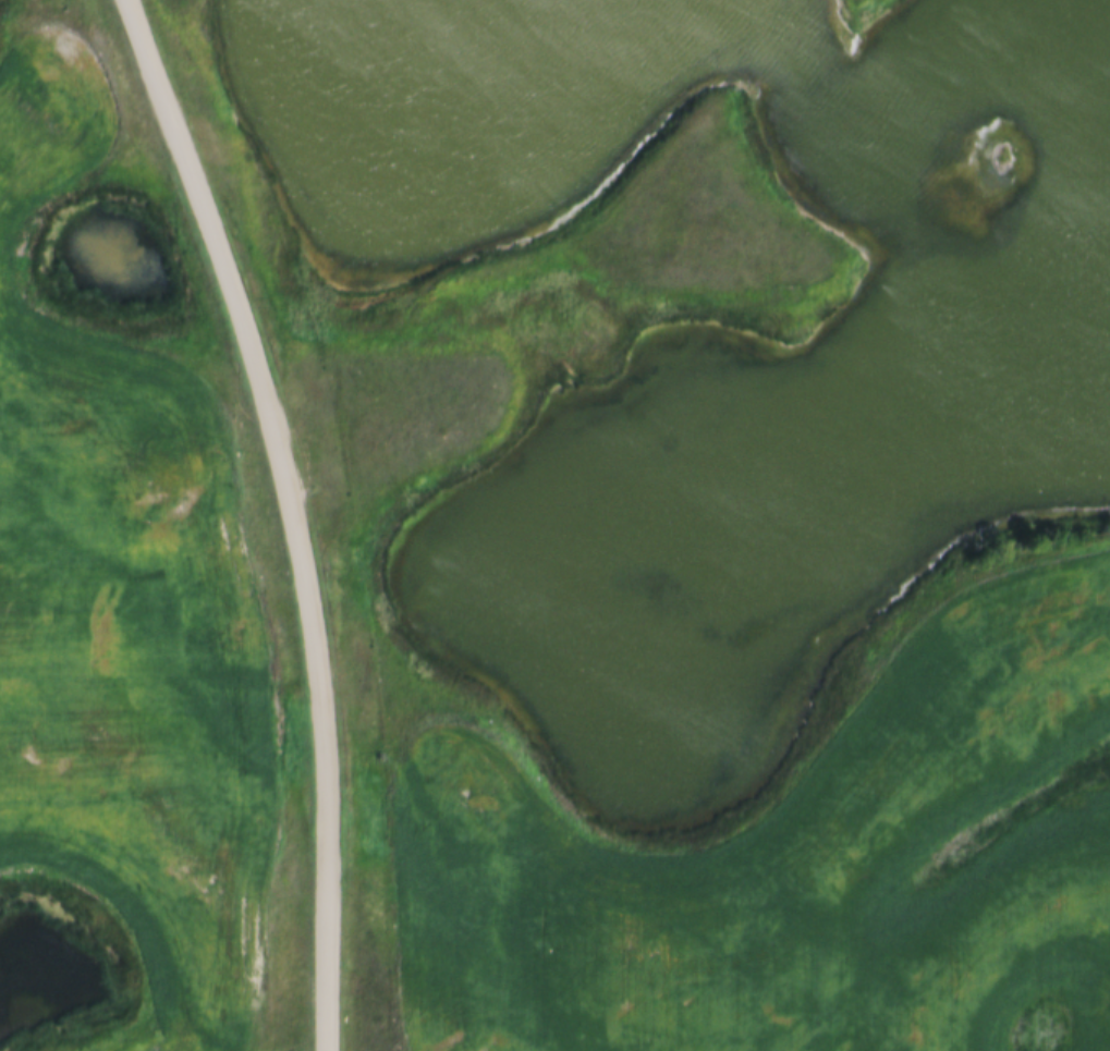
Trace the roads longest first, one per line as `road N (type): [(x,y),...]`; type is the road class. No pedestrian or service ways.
road 1 (residential): [(327,1050),(326,793),(306,588),(258,378),(125,0)]

